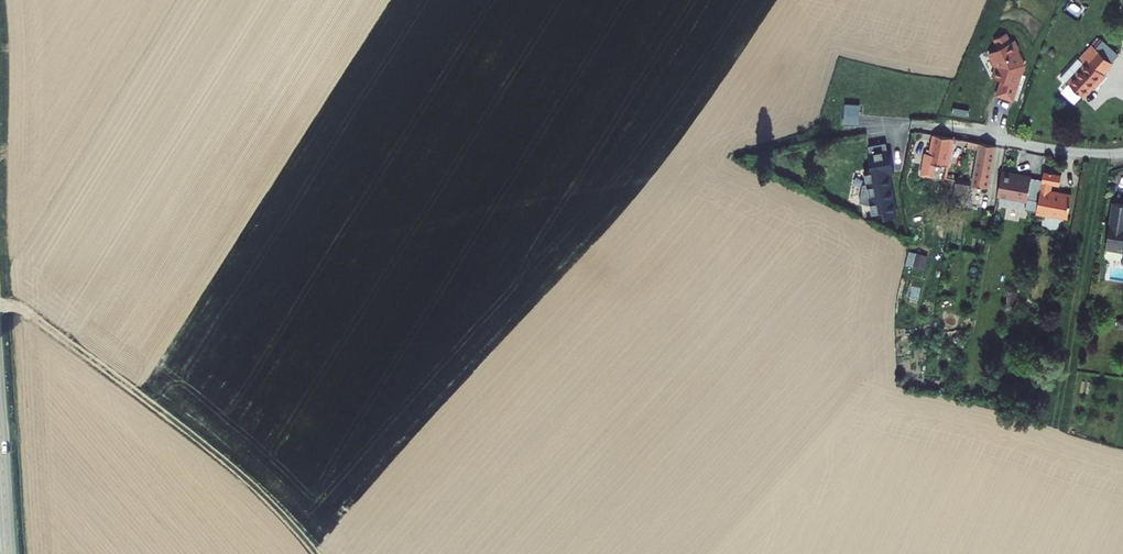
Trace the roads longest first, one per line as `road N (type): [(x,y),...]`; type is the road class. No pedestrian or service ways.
road 1 (track): [(317,553),(193,432),(20,309),(0,305)]
road 2 (unclassified): [(1122,153),(1057,150),(934,127)]
road 3 (tertiary): [(9,553),(0,430)]

